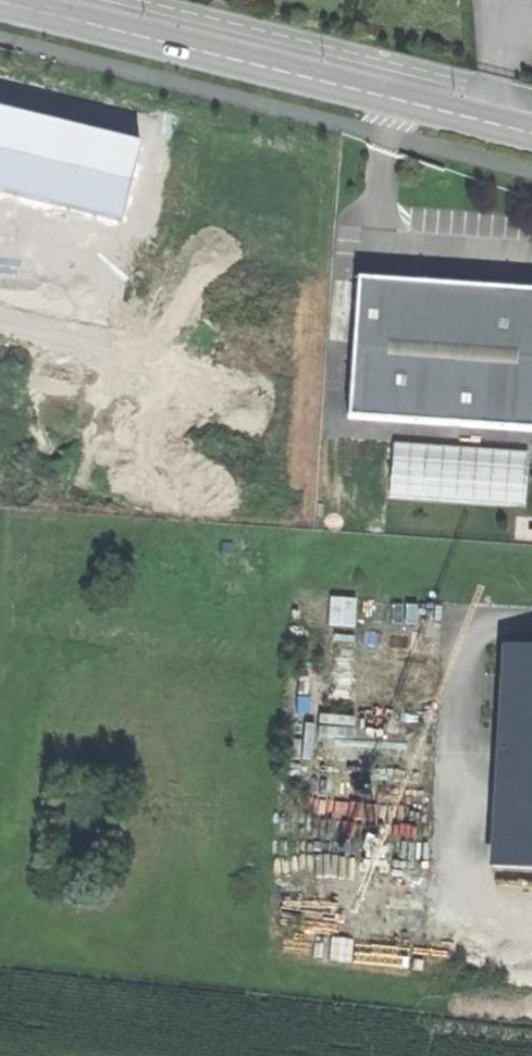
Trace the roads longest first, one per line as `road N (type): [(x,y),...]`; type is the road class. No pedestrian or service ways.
road 1 (tertiary): [(0,2),(531,132)]

